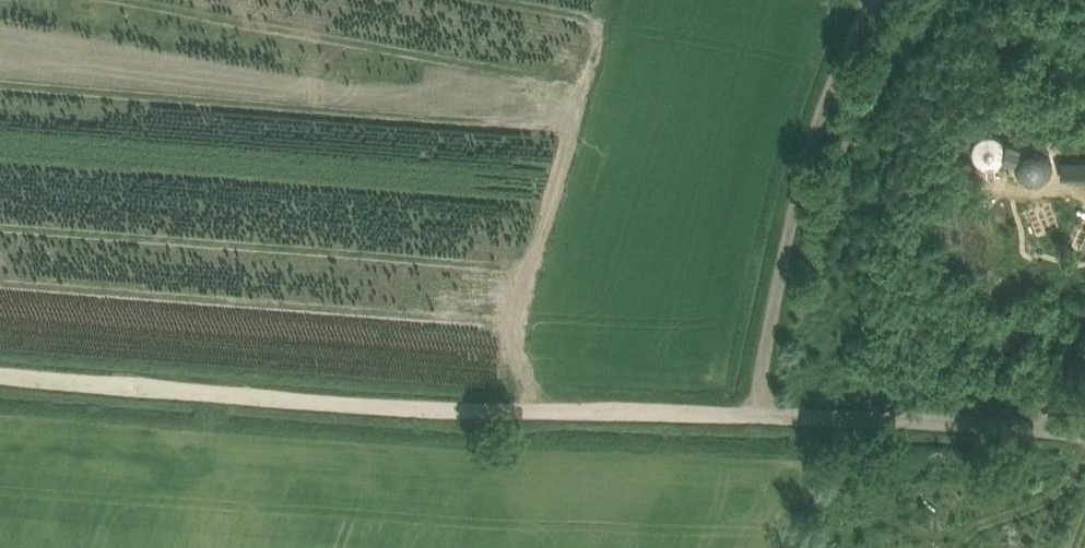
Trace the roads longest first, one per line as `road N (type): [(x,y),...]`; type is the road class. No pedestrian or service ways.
road 1 (track): [(756,418),(435,409),(0,375)]
road 2 (track): [(880,0),(825,140),(756,418)]
road 3 (track): [(1084,439),(756,418)]

